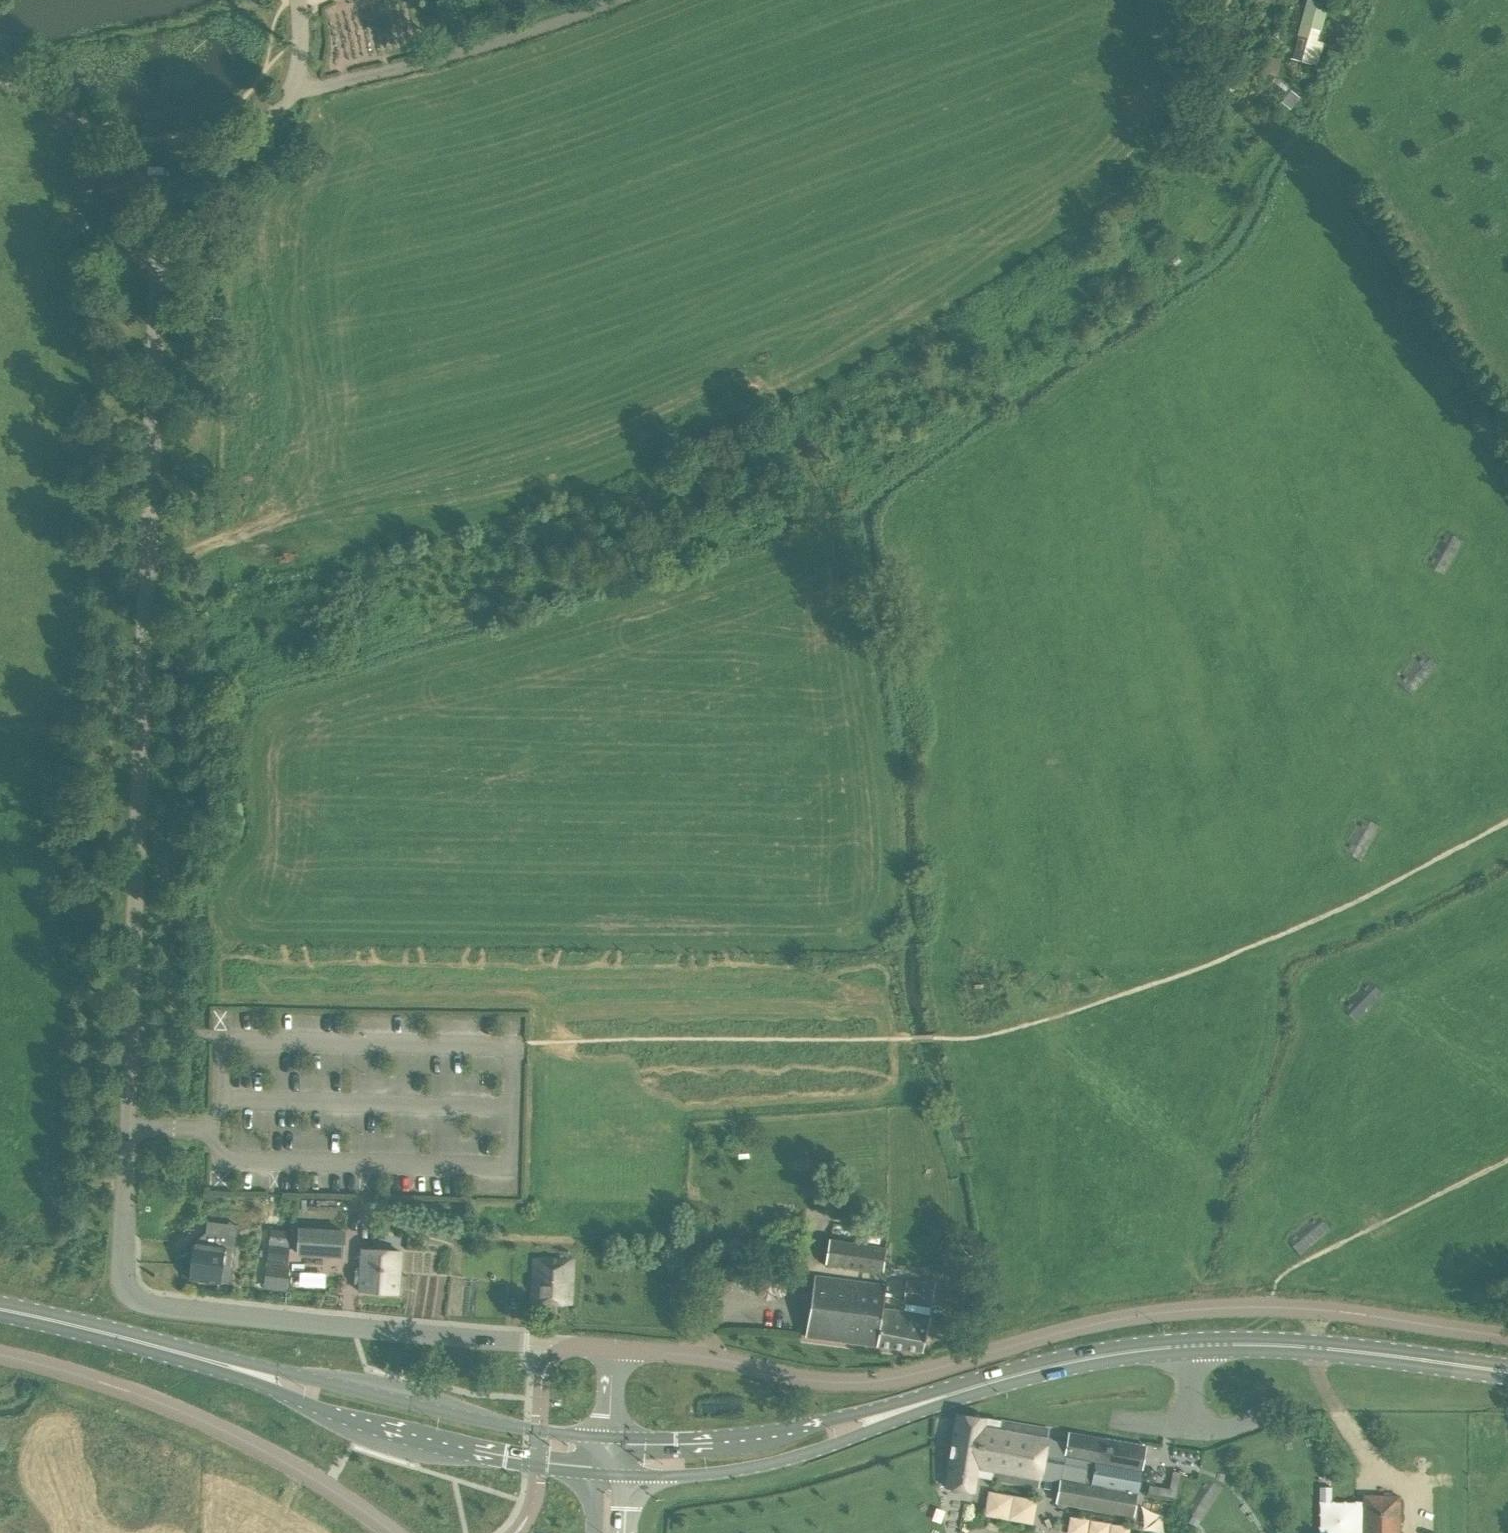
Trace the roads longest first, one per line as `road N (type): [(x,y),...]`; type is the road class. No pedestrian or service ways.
road 1 (unclassified): [(614,1350),(563,1353),(542,1343),(160,1307),(129,1298),(122,1281),(161,237),(188,188),(284,100),(301,52),(300,0)]
road 2 (secondary): [(610,1453),(776,1448),(1007,1378),(1145,1348),(1314,1345),(1507,1371)]
road 3 (unclassified): [(614,1350),(858,1386),(1098,1323),(1177,1311),(1323,1310),(1507,1333)]
road 4 (track): [(841,575),(824,503),(768,397),(284,100)]
road 5 (secondary): [(610,1453),(382,1411),(0,1309)]
road 6 (unclassified): [(395,1532),(282,1459),(175,1407),(0,1353)]
road 7 (track): [(263,522),(179,556),(148,554)]

